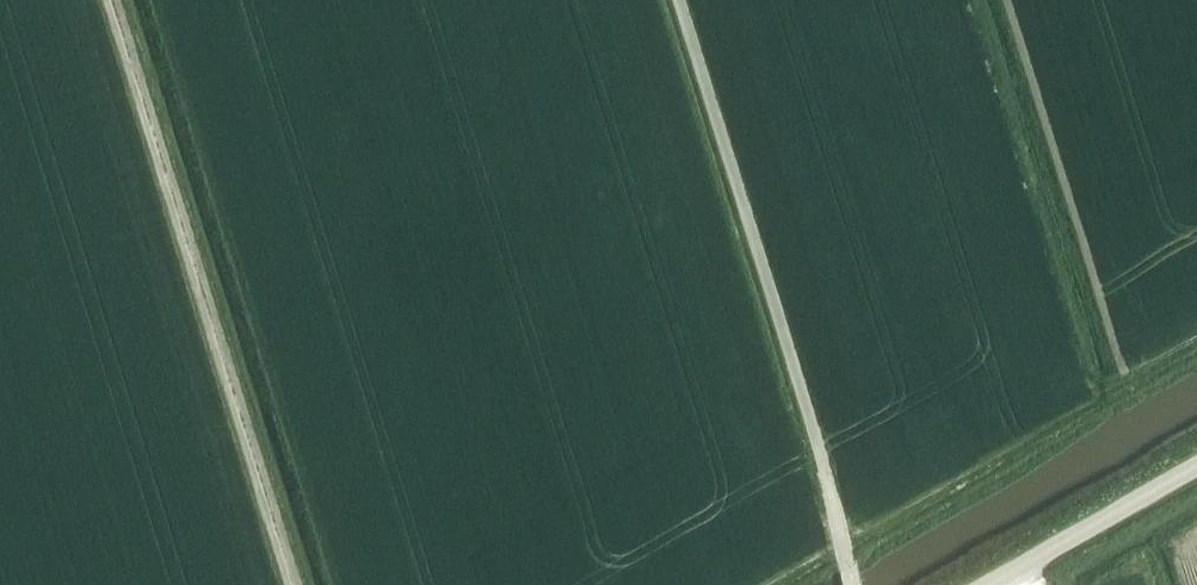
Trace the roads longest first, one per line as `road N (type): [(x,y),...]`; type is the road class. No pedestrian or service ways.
road 1 (unclassified): [(1004,584),(1196,476)]

